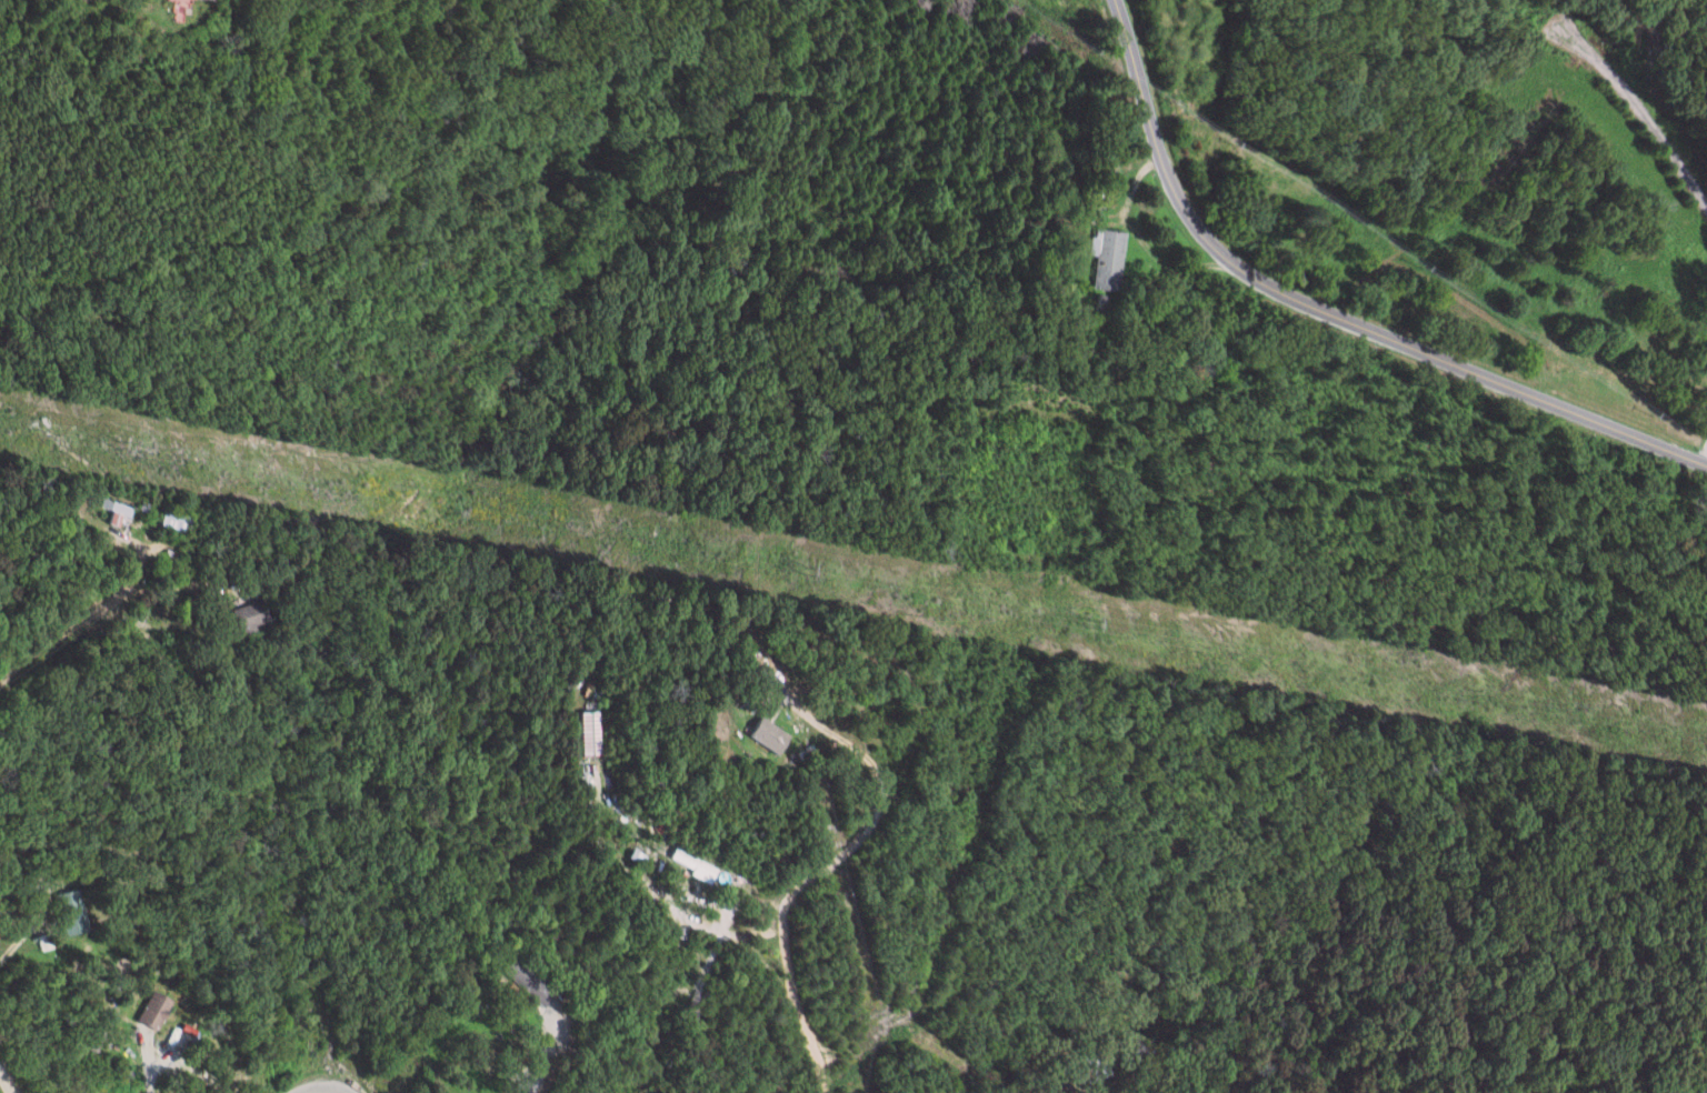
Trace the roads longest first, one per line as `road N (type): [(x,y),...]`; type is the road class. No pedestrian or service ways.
road 1 (tertiary): [(1109,0),(1155,162),(1205,234),(1278,287),(1706,469)]

